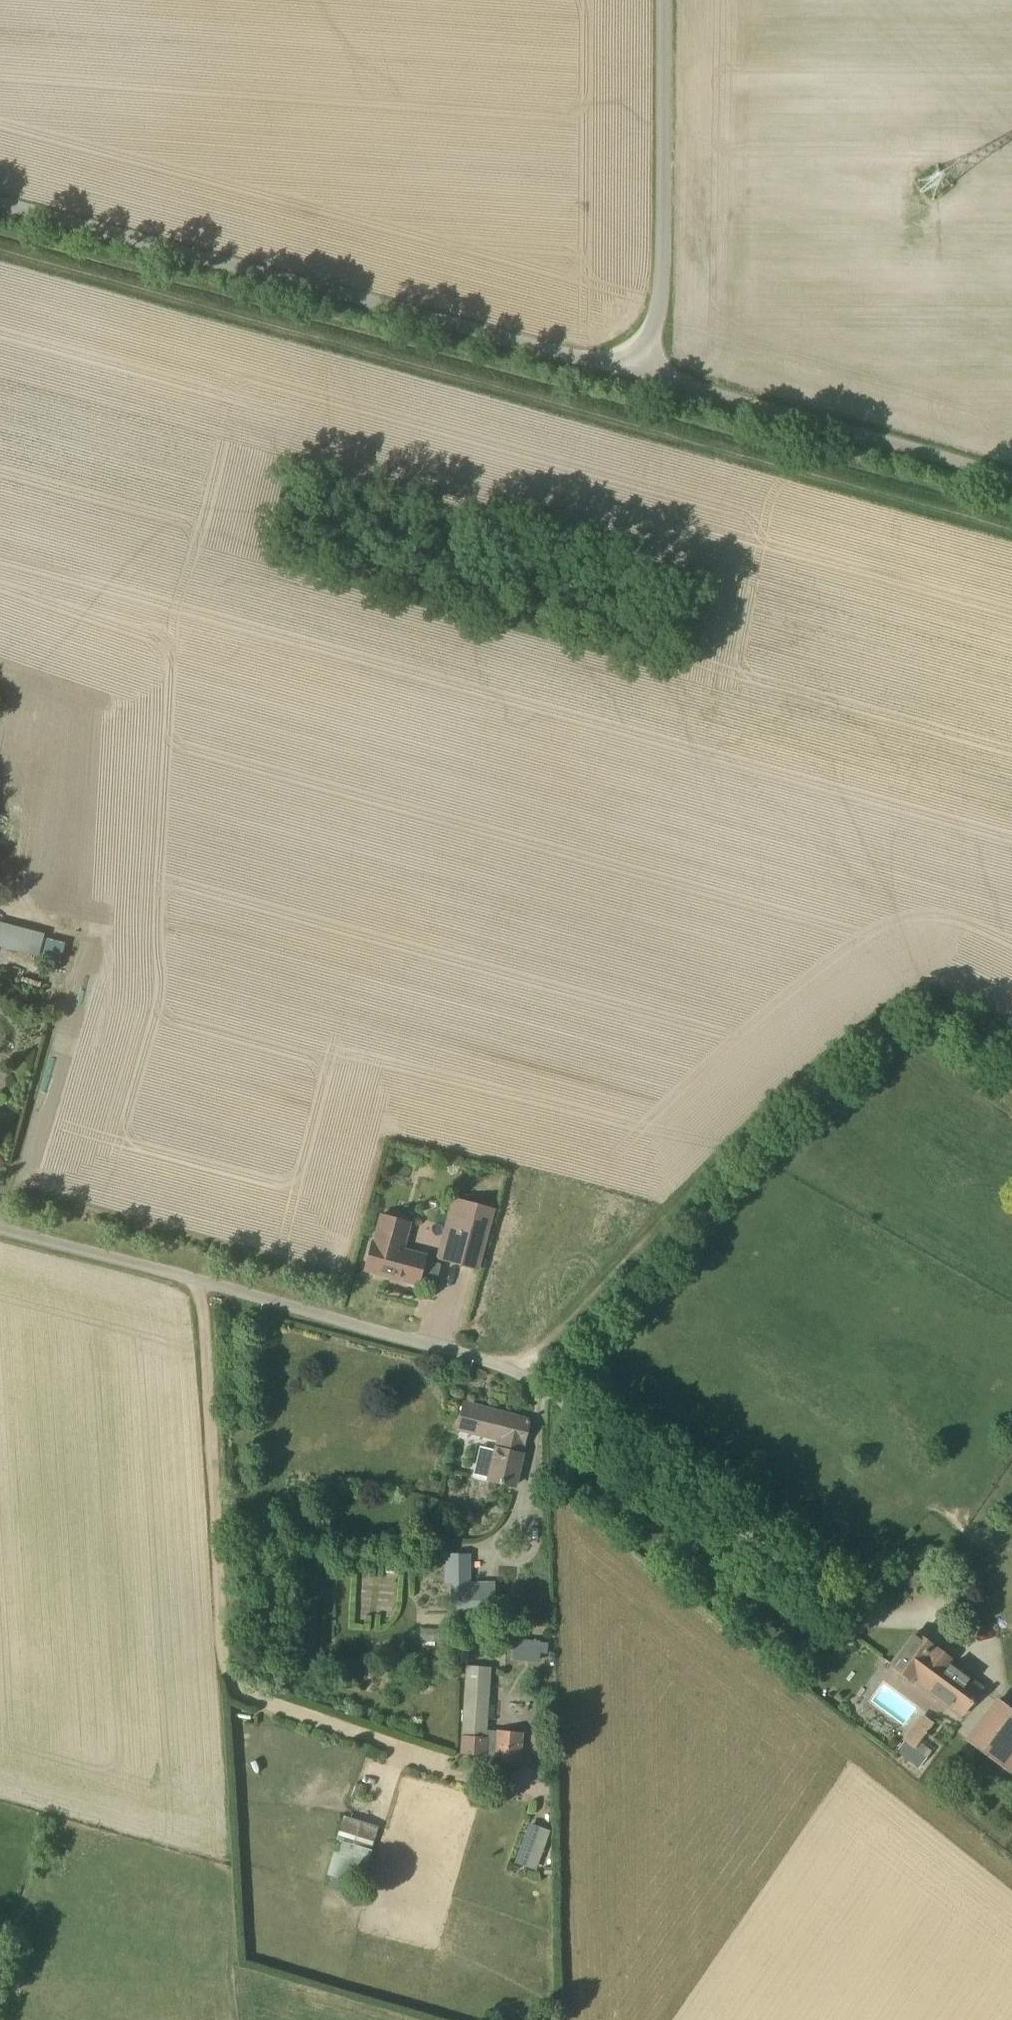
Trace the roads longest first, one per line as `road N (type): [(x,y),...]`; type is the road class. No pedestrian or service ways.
road 1 (unclassified): [(0,202),(649,370)]
road 2 (track): [(510,1369),(915,982),(937,984),(1011,1028)]
road 3 (unclassified): [(510,1369),(0,1230)]
road 4 (unclassified): [(1011,474),(649,370)]
road 5 (unclassified): [(667,0),(666,264),(649,370)]

